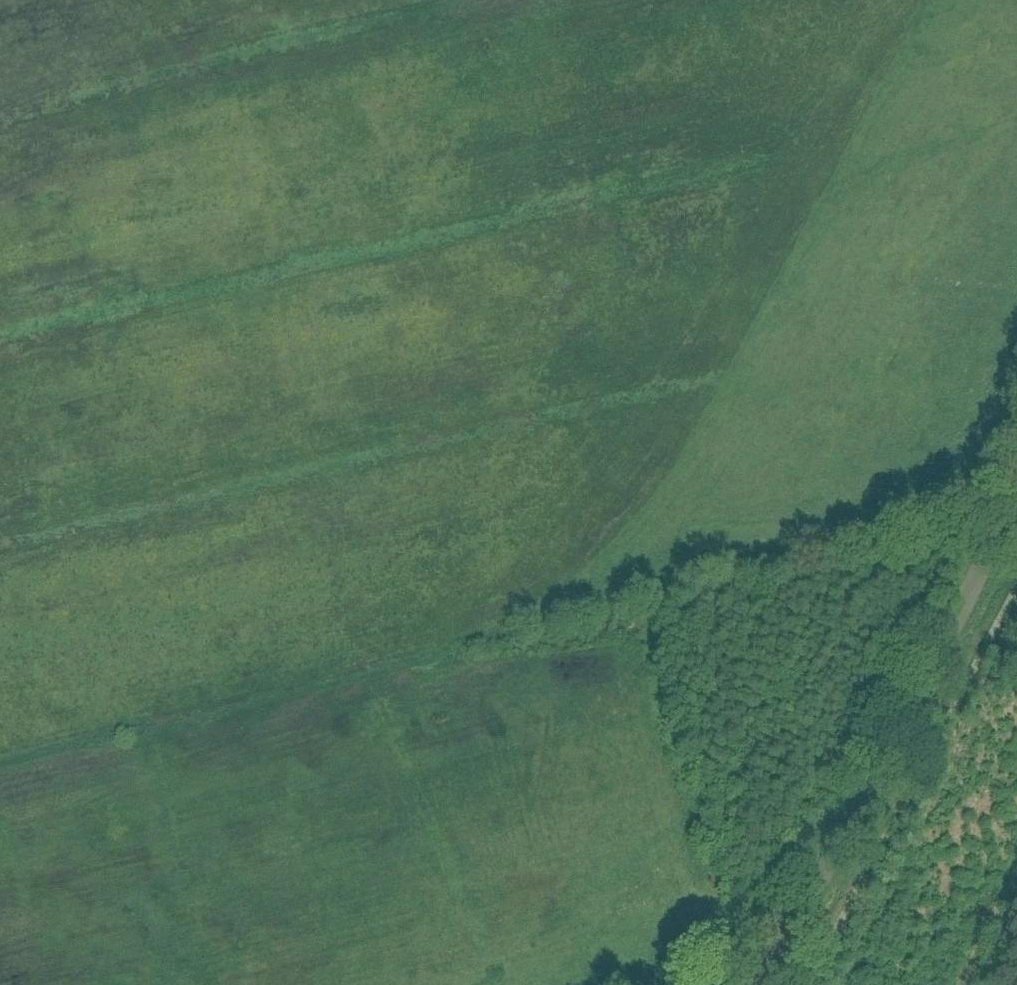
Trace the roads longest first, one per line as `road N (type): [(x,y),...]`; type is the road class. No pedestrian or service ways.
road 1 (unclassified): [(762,984),(1016,501)]
road 2 (track): [(961,984),(1016,876)]

